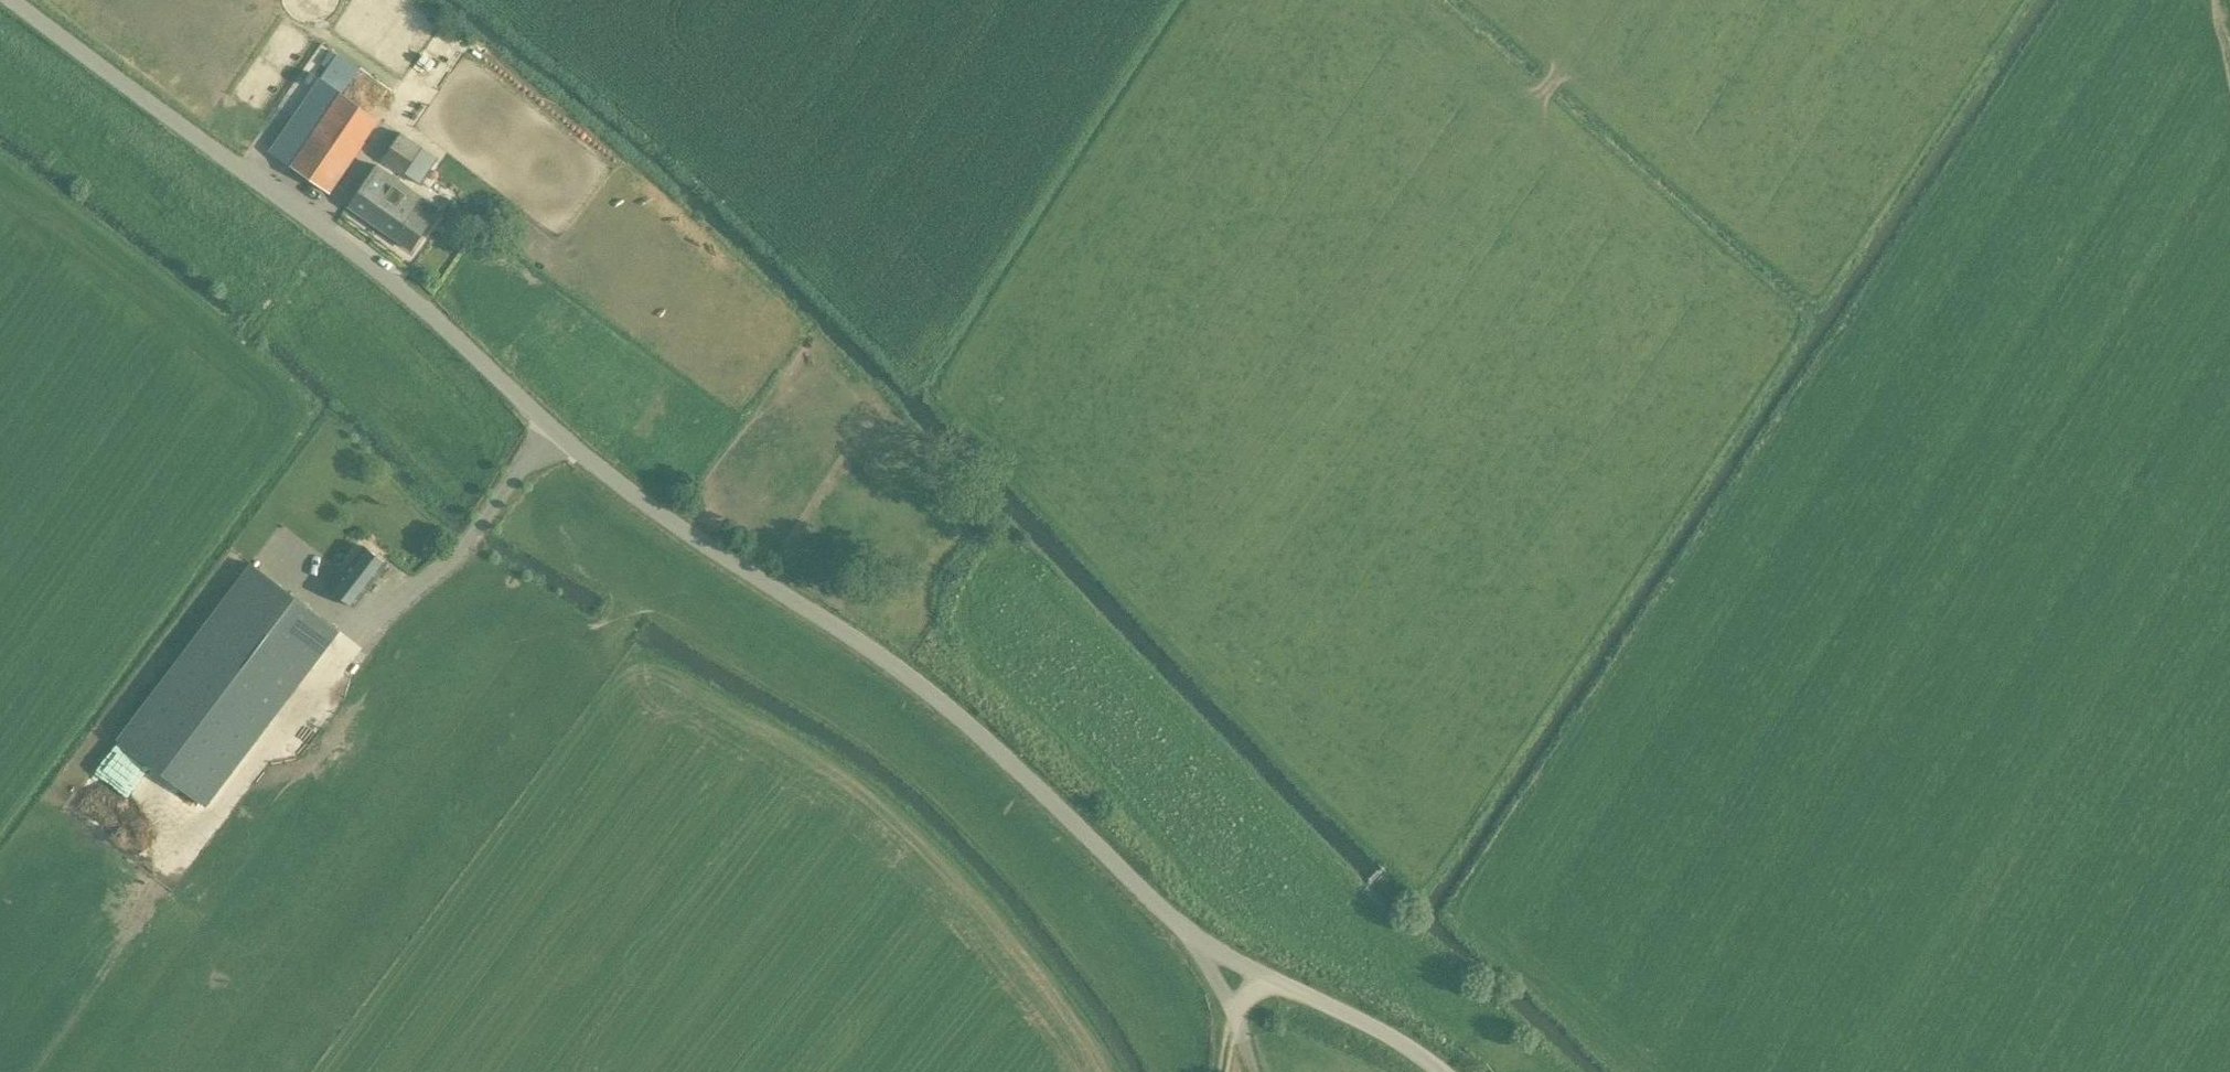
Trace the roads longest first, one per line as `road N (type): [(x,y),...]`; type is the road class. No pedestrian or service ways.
road 1 (unclassified): [(1443,1071),(1411,1048),(1188,936),(962,720),(833,625),(584,462),(335,236),(17,0)]

